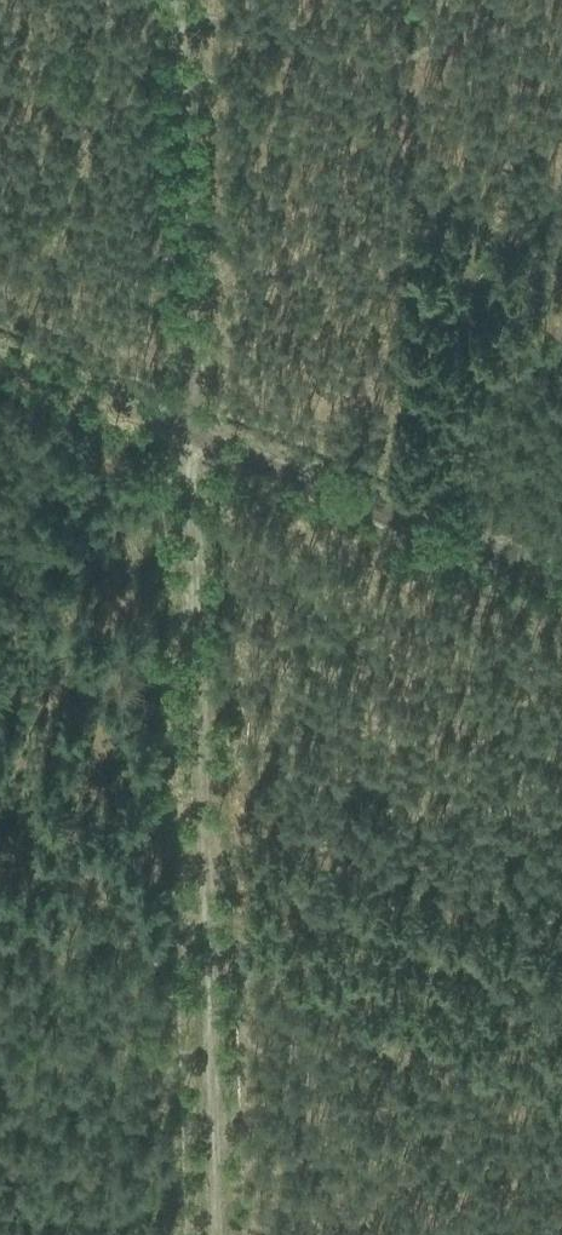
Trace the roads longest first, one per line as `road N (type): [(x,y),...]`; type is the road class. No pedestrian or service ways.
road 1 (track): [(0,905),(199,923),(206,1234)]
road 2 (track): [(199,923),(187,432)]
road 3 (track): [(561,88),(167,67)]
road 4 (track): [(0,362),(187,432)]

